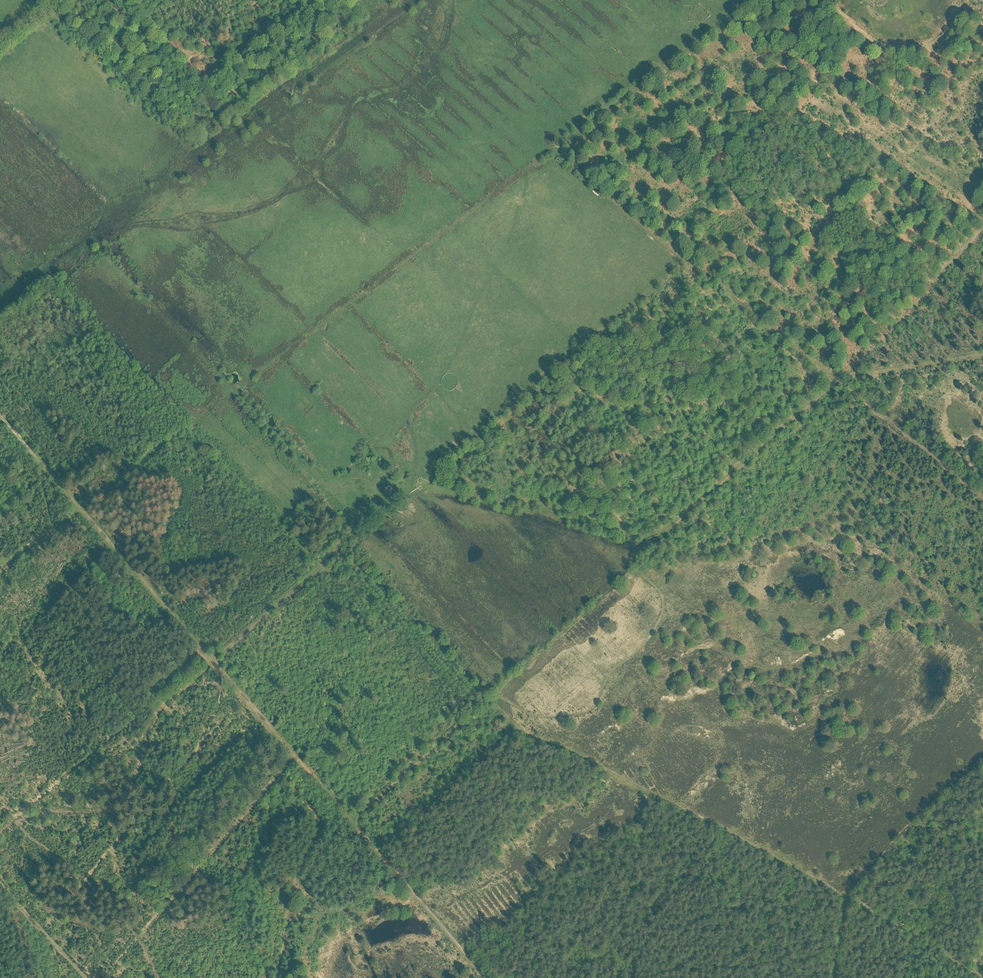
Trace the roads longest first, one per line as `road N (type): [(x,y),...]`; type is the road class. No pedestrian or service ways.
road 1 (track): [(0,417),(352,822)]
road 2 (track): [(848,899),(575,753),(532,739),(498,706)]
road 3 (track): [(0,834),(31,815),(120,802),(163,708),(212,662)]
road 4 (track): [(640,563),(841,378)]
road 5 (track): [(352,822),(487,977)]
road 6 (track): [(982,763),(910,821),(848,899)]
road 7 (track): [(352,822),(490,699)]
road 8 (track): [(276,977),(304,859),(343,812)]
road 9 (track): [(982,976),(848,899)]
road 10 (track): [(841,378),(982,356)]
road 11 (track): [(0,885),(87,977)]

